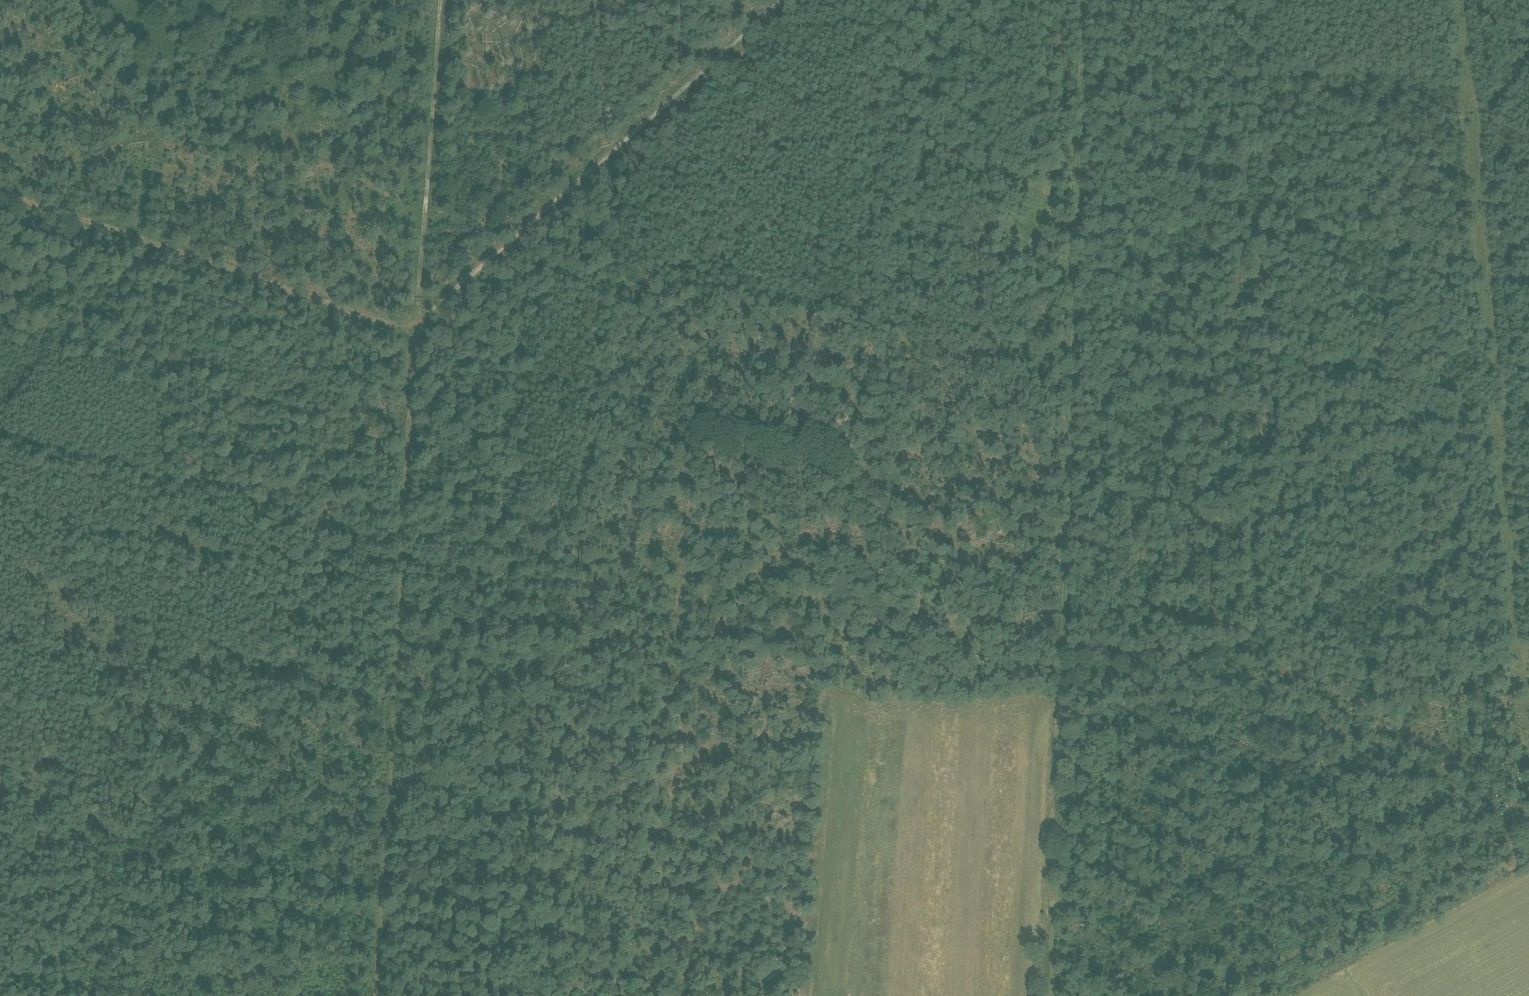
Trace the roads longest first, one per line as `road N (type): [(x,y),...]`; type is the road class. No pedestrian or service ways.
road 1 (track): [(1083,0),(1047,995)]
road 2 (track): [(414,325),(374,995)]
road 3 (track): [(782,0),(414,325)]
road 4 (track): [(0,185),(399,327),(414,325)]
road 5 (track): [(439,0),(414,325)]
road 6 (track): [(1243,995),(1528,837)]

